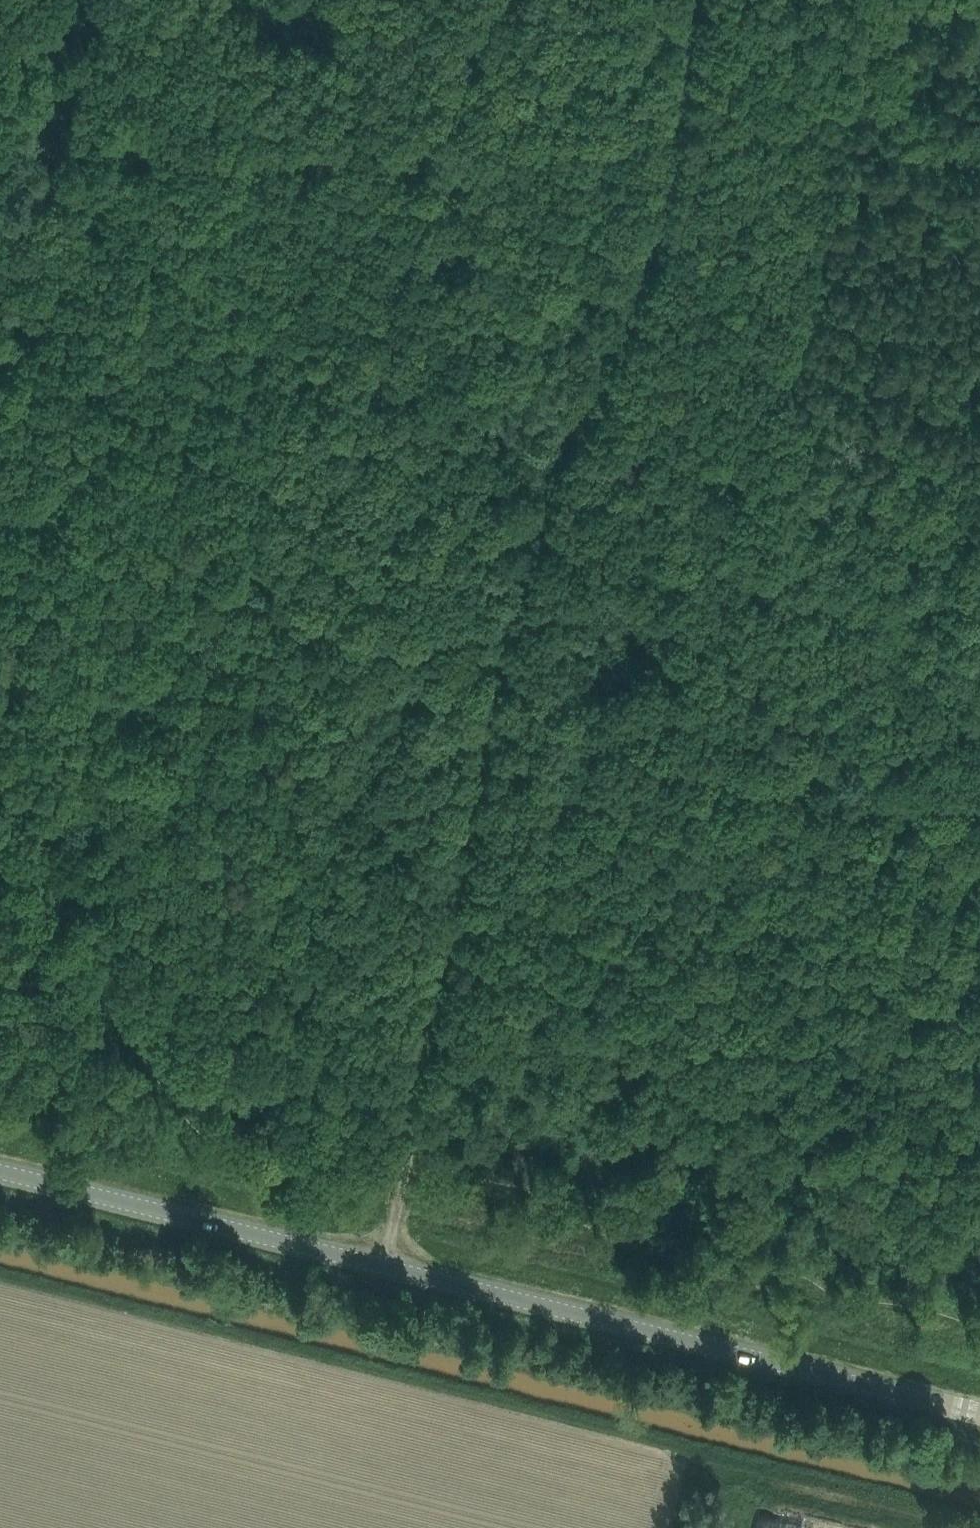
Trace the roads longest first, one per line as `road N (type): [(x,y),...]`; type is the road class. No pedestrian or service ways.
road 1 (track): [(383,1266),(520,580),(538,509),(652,250),(701,0)]
road 2 (tertiary): [(979,1415),(0,1172)]
road 3 (track): [(11,323),(89,0)]

